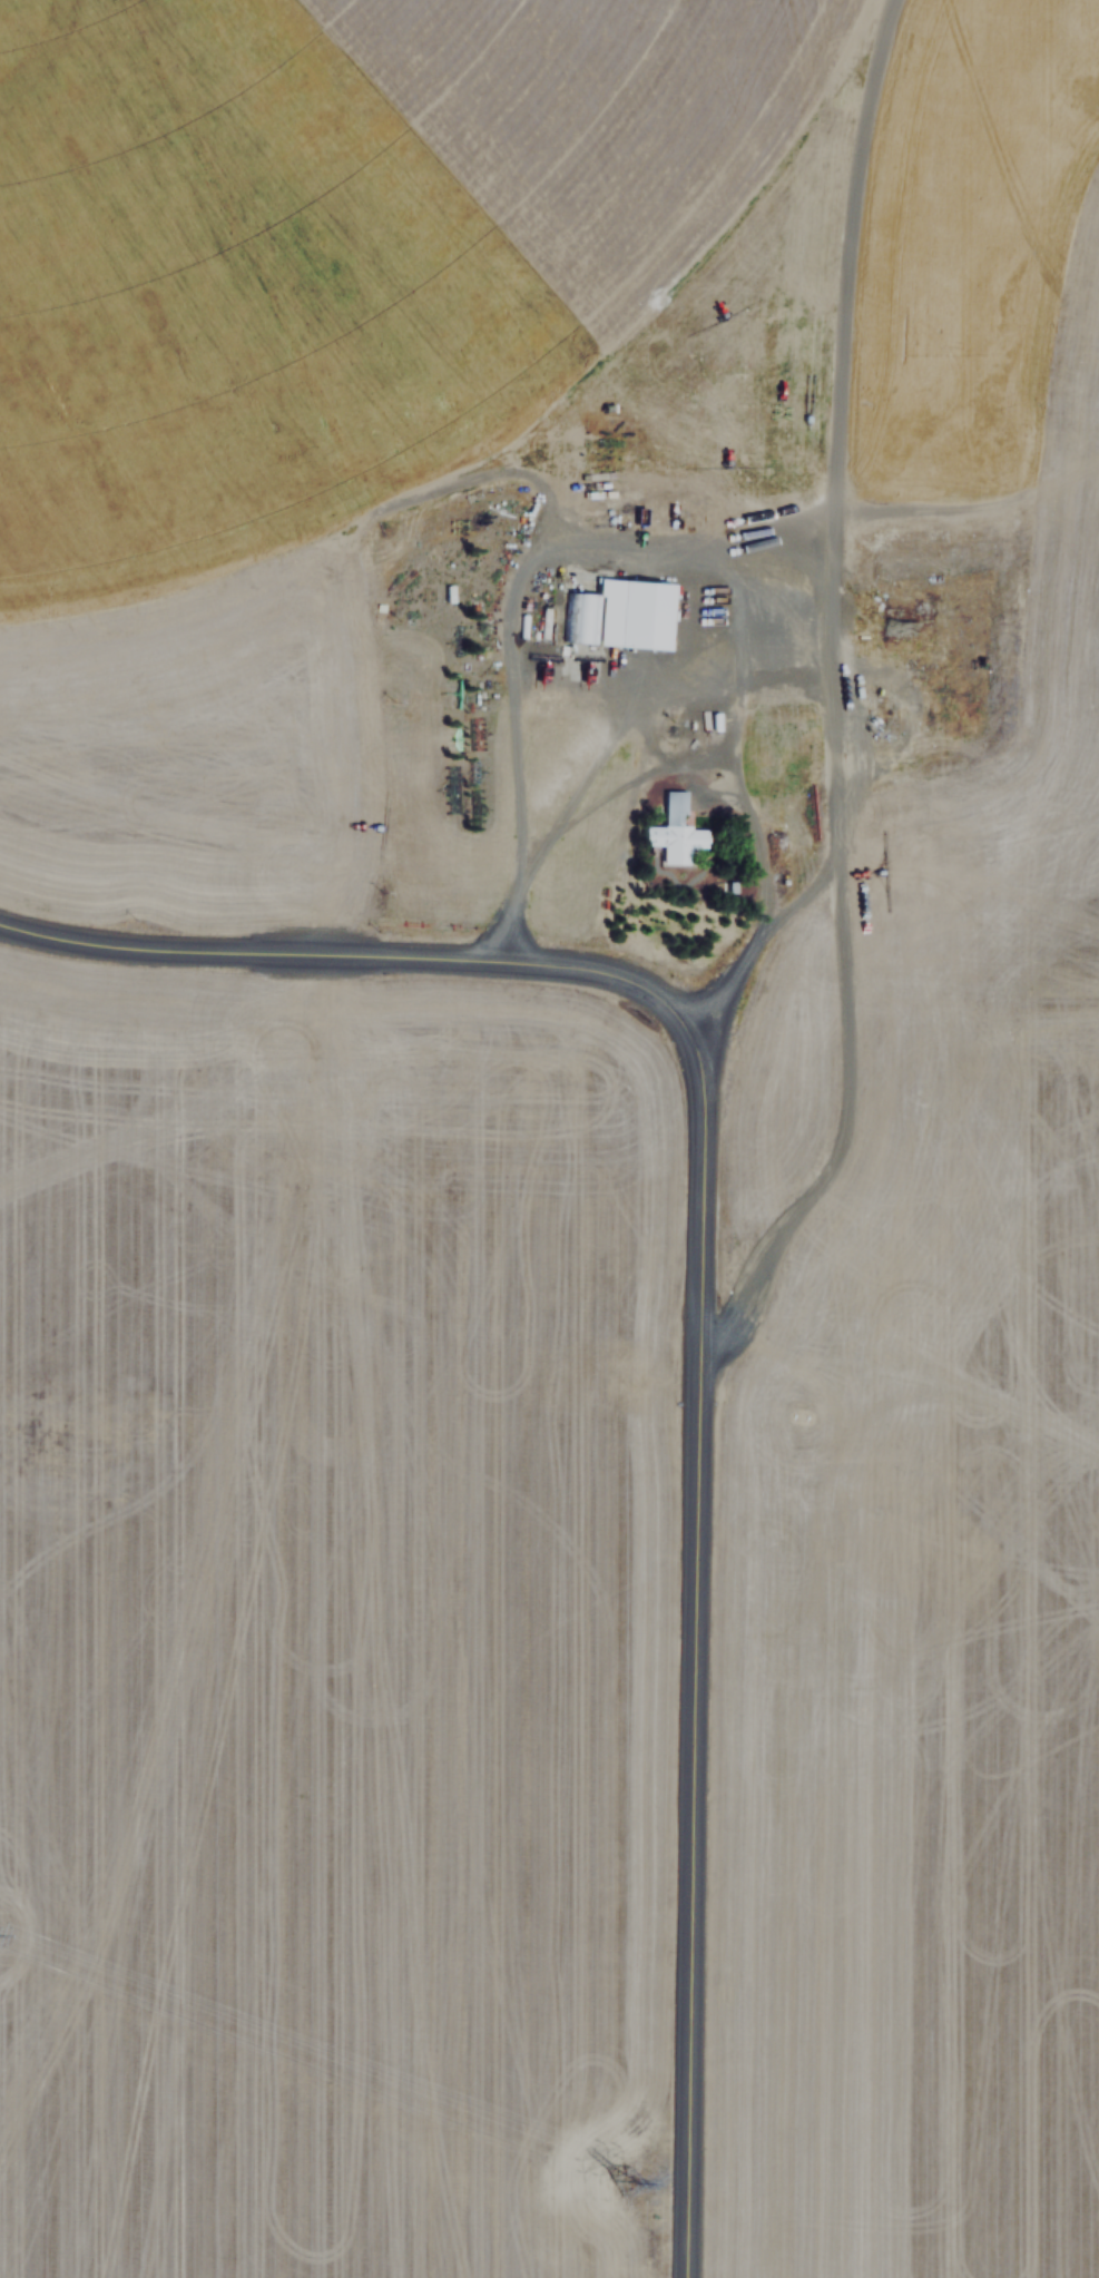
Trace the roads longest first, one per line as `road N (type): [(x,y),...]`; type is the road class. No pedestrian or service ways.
road 1 (residential): [(681,2277),(699,1089),(683,1019),(636,966),(600,954),(148,942),(0,918)]
road 2 (residential): [(834,848),(754,923),(712,994),(683,1019)]

